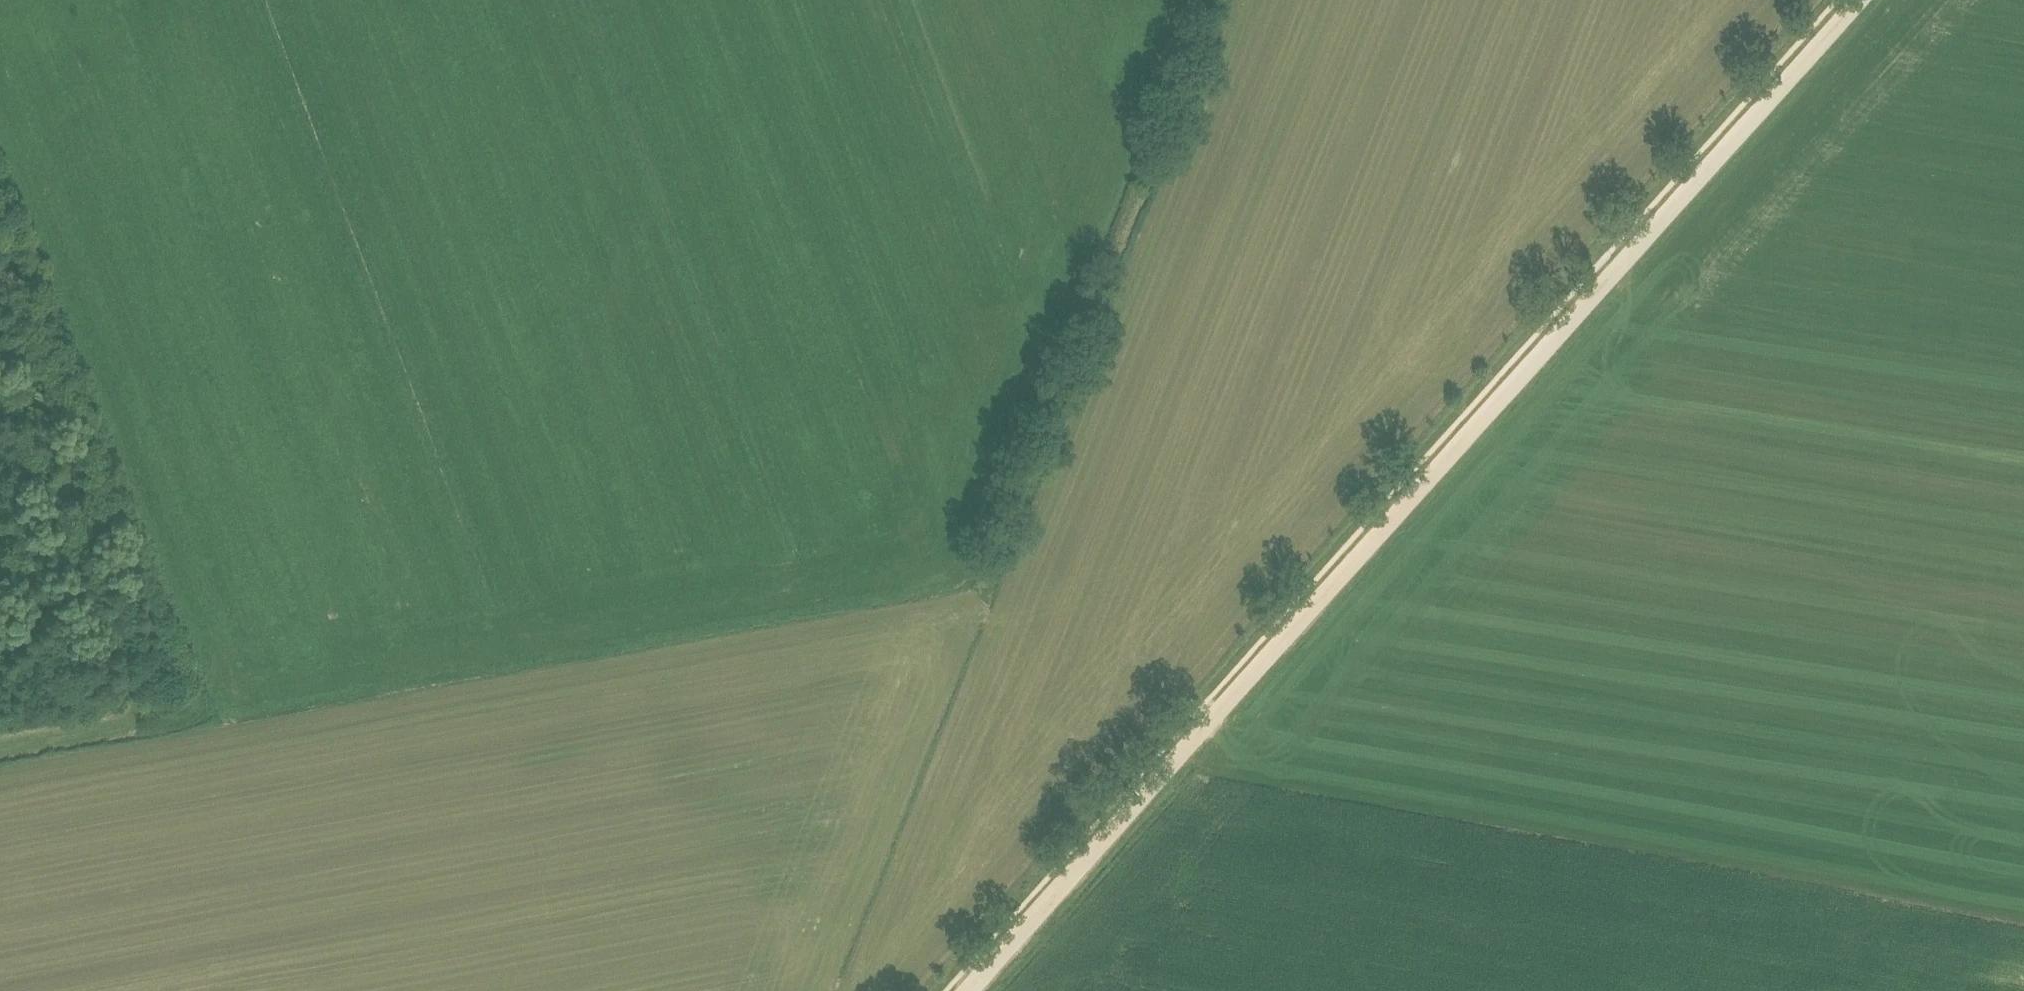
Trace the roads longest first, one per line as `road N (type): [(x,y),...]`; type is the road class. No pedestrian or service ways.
road 1 (unclassified): [(969,990),(1859,0)]

